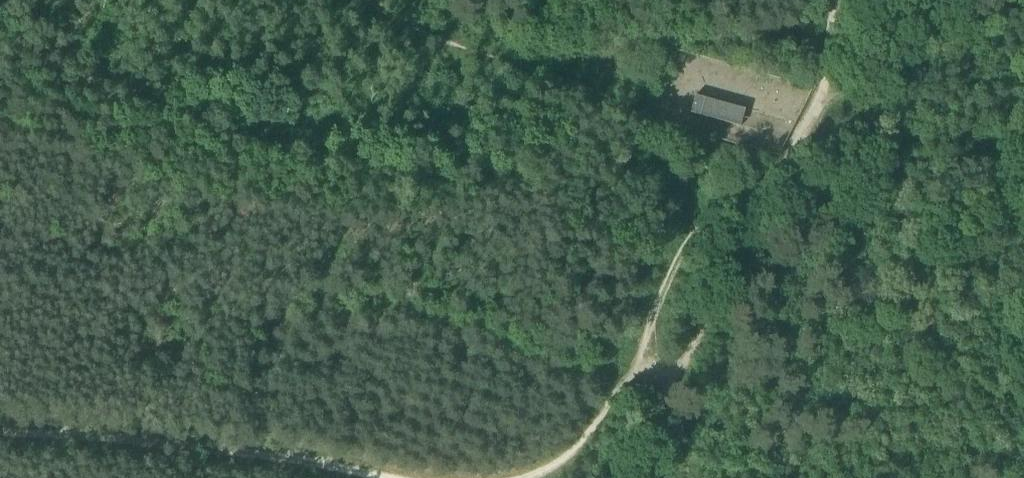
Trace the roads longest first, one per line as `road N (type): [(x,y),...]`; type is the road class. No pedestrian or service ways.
road 1 (track): [(833,0),(825,83),(663,393)]
road 2 (track): [(371,0),(418,26),(584,86),(633,123),(703,151),(729,205)]
road 3 (track): [(319,477),(136,448),(0,436)]
road 4 (track): [(729,205),(688,244),(636,378)]
road 5 (track): [(636,378),(579,455),(530,477)]

